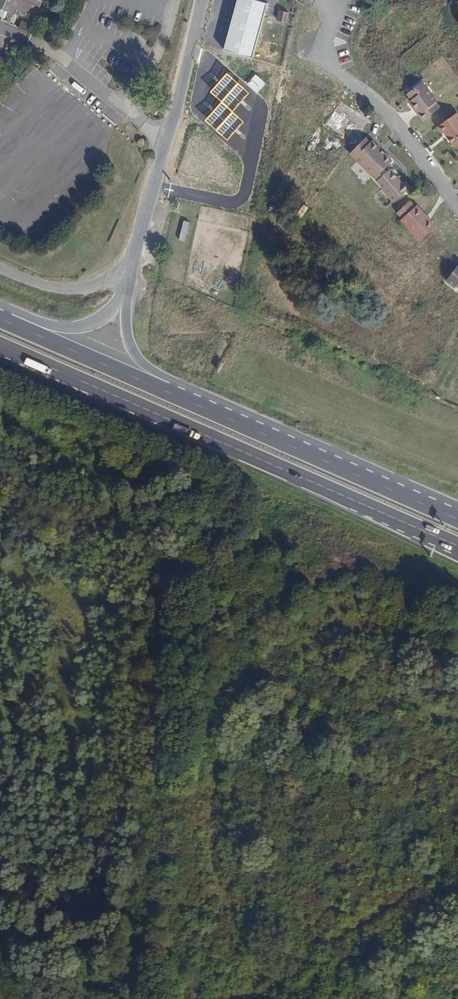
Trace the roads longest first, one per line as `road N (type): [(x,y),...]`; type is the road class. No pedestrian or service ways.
road 1 (trunk): [(0,347),(367,507)]
road 2 (trunk): [(451,516),(190,402)]
road 3 (tertiary): [(133,267),(202,0)]
road 4 (trunk): [(190,402),(6,322)]
road 5 (unclassified): [(0,267),(70,291),(133,267)]
road 6 (tertiary): [(190,402),(131,350),(124,295)]
road 7 (trunk): [(124,295),(86,328),(6,322)]

